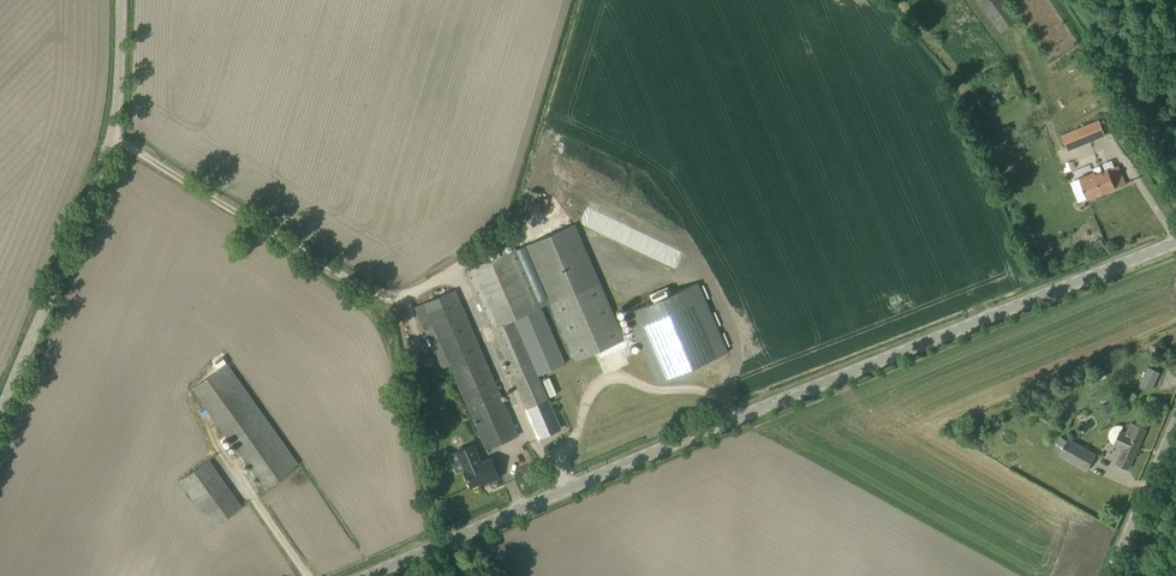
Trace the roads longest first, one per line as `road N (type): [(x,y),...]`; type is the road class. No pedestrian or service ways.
road 1 (tertiary): [(370,575),(669,445),(1175,243)]
road 2 (unclassified): [(397,308),(114,138)]
road 3 (unclassified): [(0,405),(114,138)]
road 4 (unclassified): [(1113,575),(1175,428)]
road 5 (unclassified): [(114,138),(121,0)]

